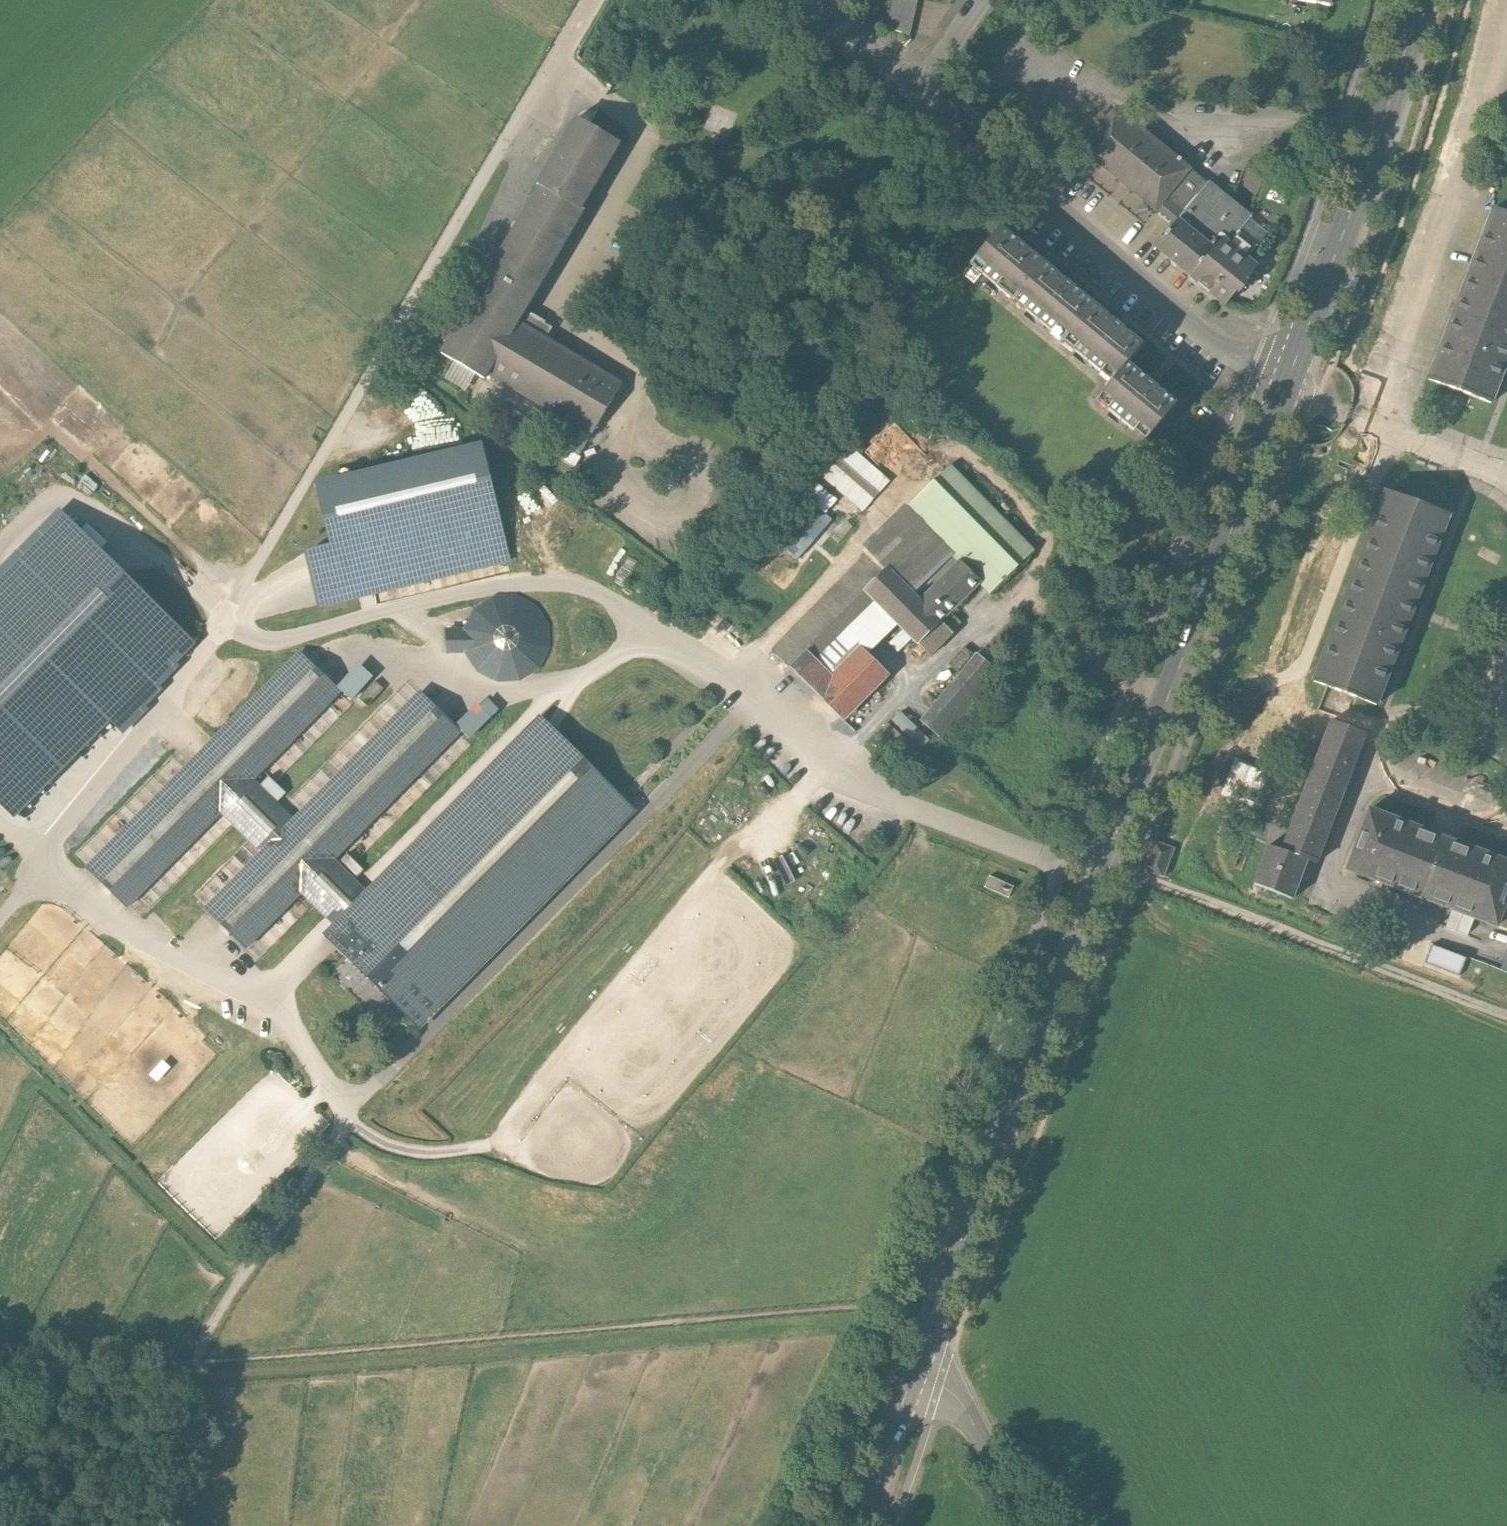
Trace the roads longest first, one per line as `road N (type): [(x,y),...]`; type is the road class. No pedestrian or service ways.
road 1 (secondary): [(1289,379),(1018,1075),(912,1372)]
road 2 (track): [(196,1364),(939,1300)]
road 3 (residential): [(1289,379),(1209,336),(917,92)]
road 4 (secondary): [(1418,0),(1289,379)]
road 5 (tertiary): [(912,1372),(956,1396),(1028,1525)]
road 6 (secondary): [(912,1372),(857,1525)]
road 7 (residential): [(917,92),(815,0)]

